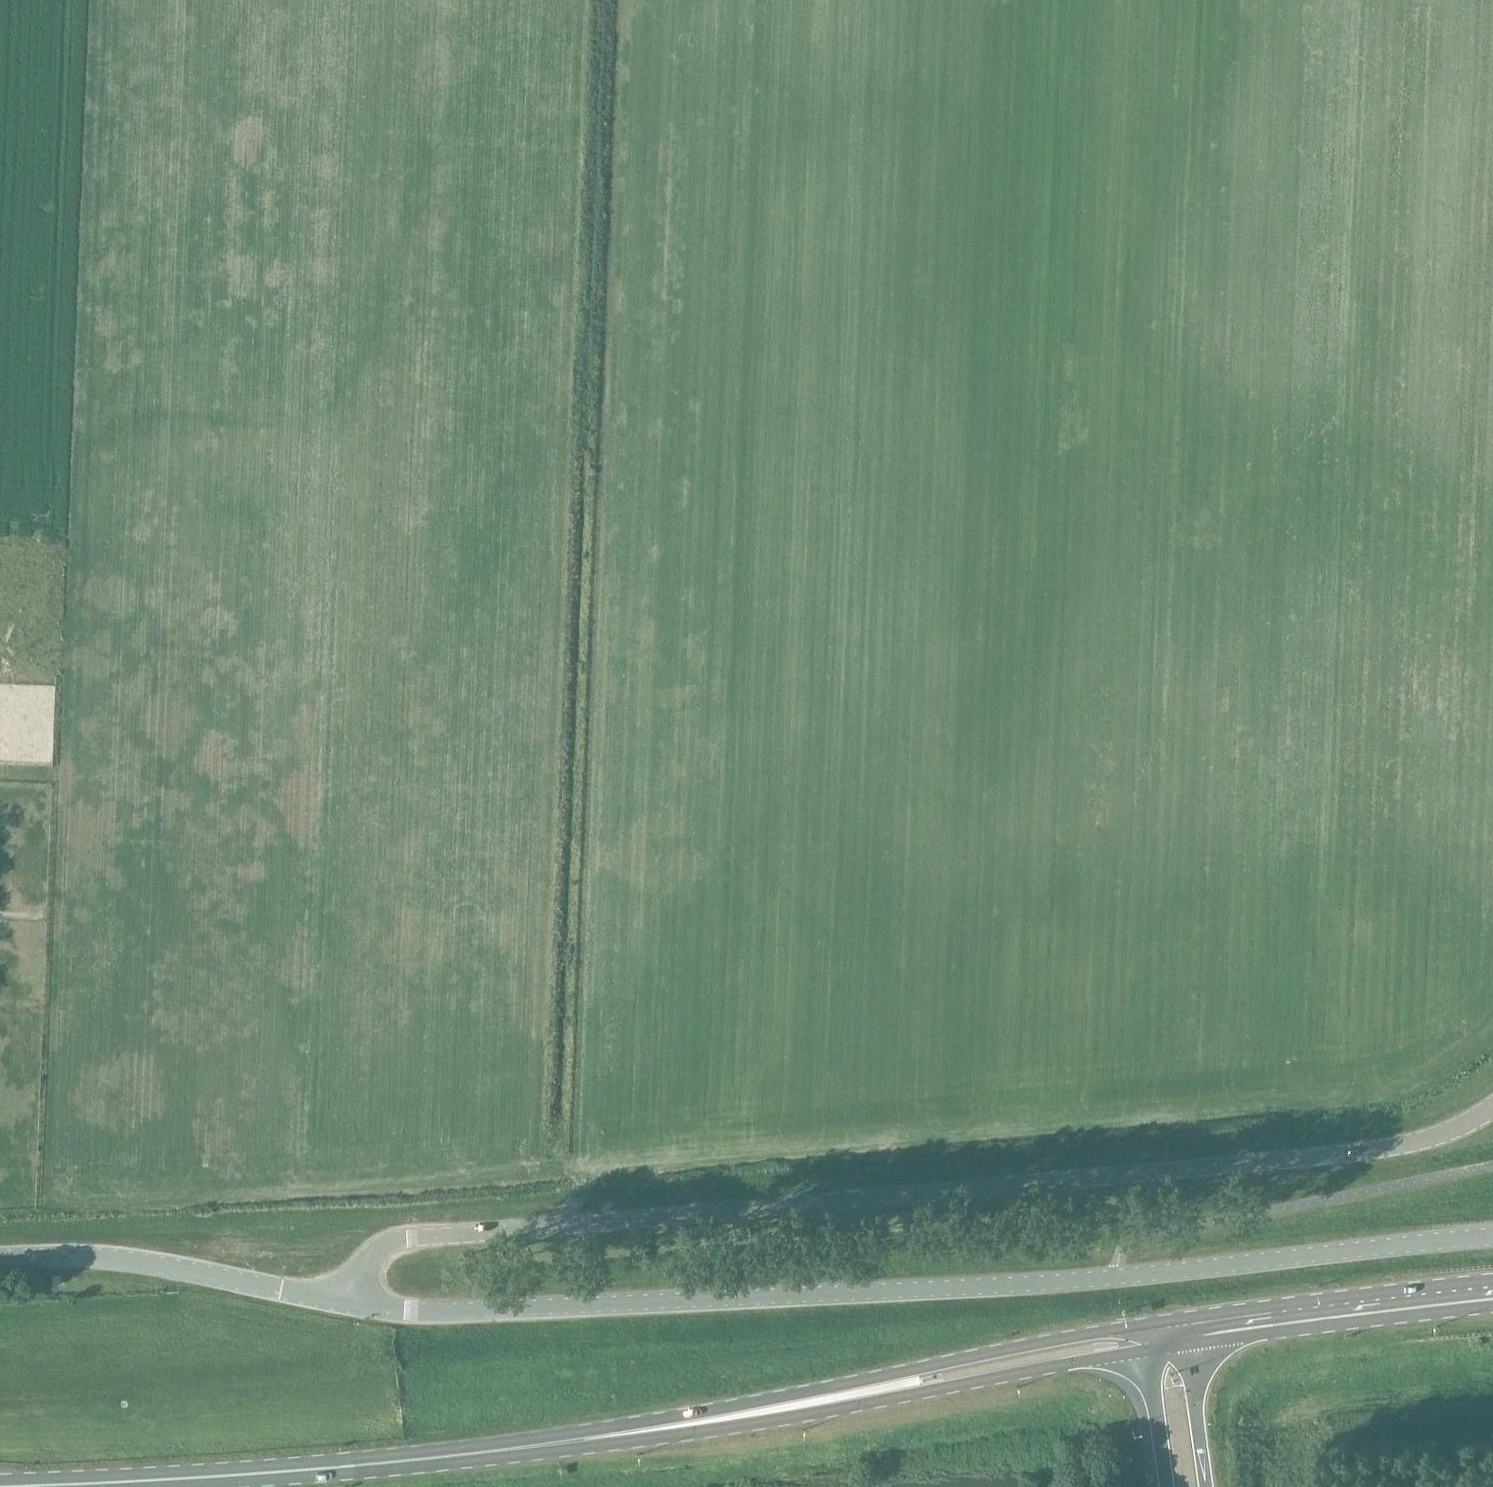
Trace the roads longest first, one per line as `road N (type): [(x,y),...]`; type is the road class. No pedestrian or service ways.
road 1 (unclassified): [(350,1303),(365,1262),(412,1235),(1393,1149),(1492,1108)]
road 2 (primary): [(0,1486),(341,1467),(628,1432),(1143,1337)]
road 3 (unclassified): [(350,1303),(440,1311),(1025,1285),(1492,1242)]
road 4 (unclassified): [(0,1257),(133,1261),(350,1303)]
road 5 (primary): [(1185,1331),(1492,1294)]
road 6 (motorway): [(1206,1486),(1185,1331)]
road 7 (motorway): [(1143,1337),(1165,1486)]

